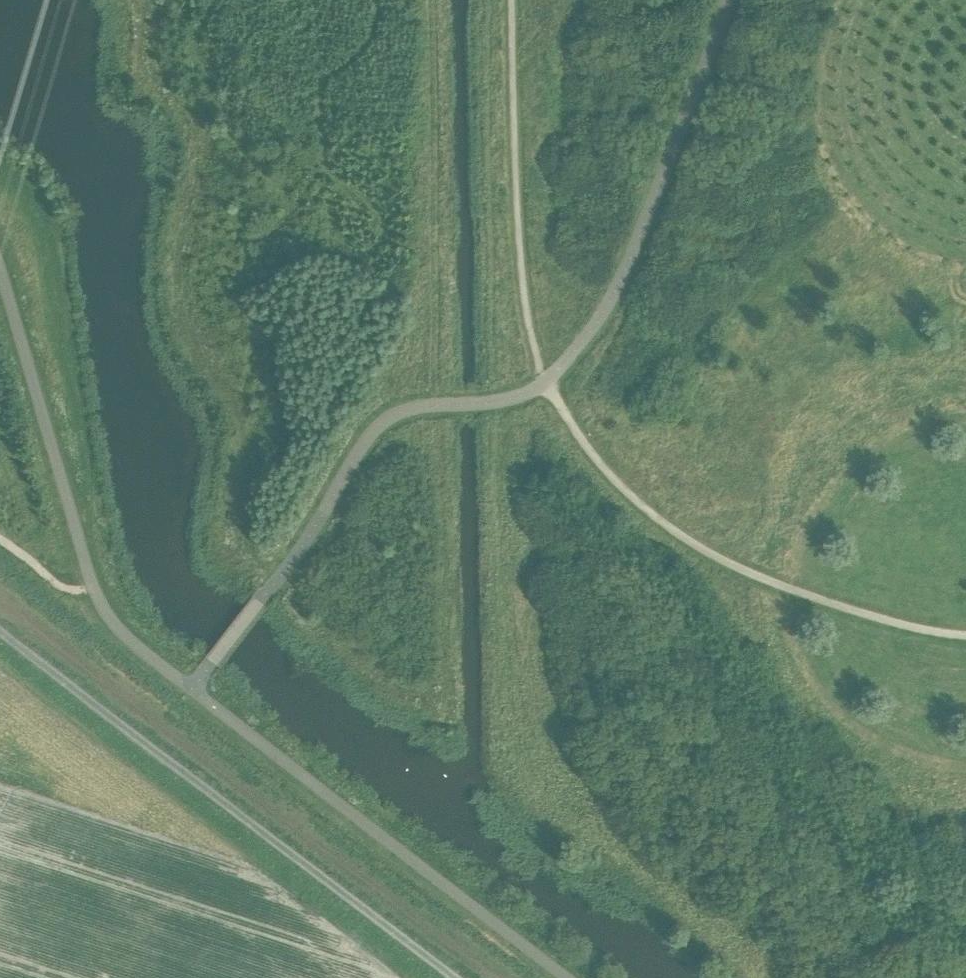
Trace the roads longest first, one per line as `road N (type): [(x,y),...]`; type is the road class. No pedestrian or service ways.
road 1 (track): [(455,977),(0,629)]

